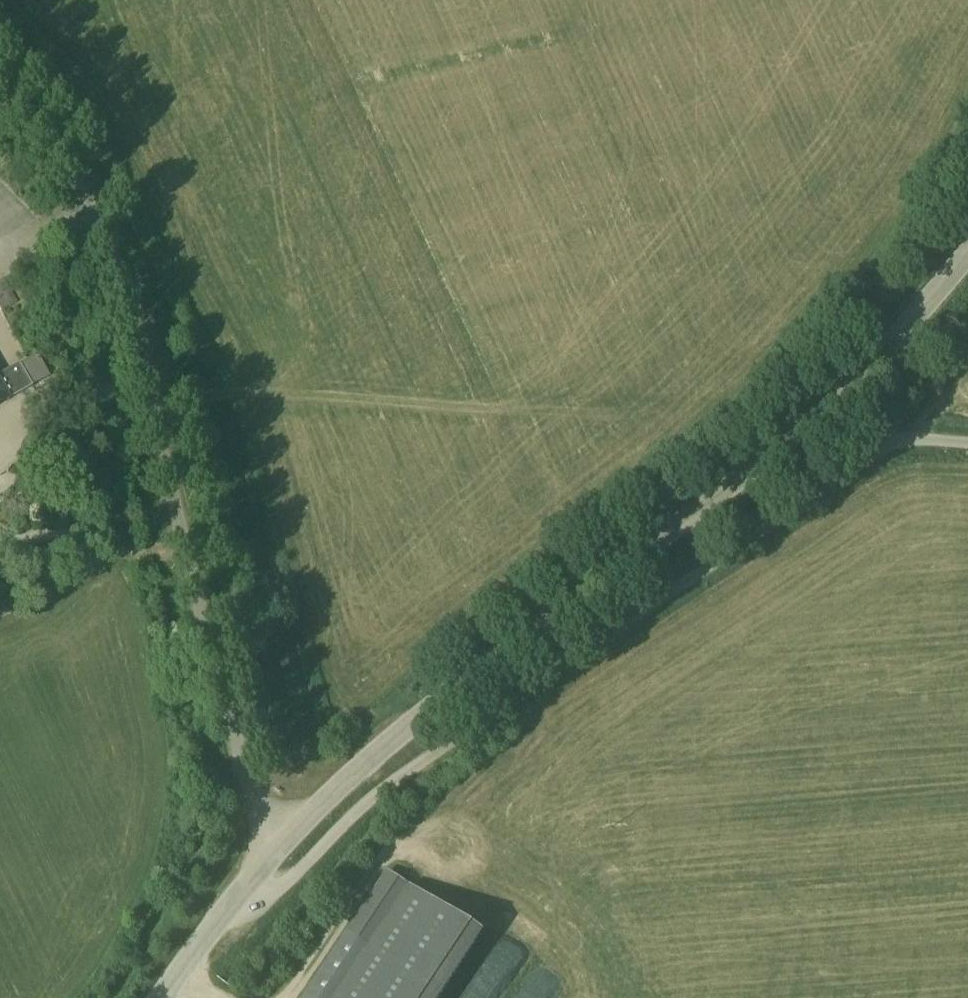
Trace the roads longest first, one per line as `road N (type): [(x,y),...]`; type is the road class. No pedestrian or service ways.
road 1 (unclassified): [(265,867),(384,749),(824,418),(967,262)]
road 2 (unclassified): [(265,867),(279,889),(379,794),(859,458),(899,438),(967,442)]
road 3 (unclassified): [(0,89),(84,194),(111,254),(265,867)]
road 4 (unclassified): [(165,997),(265,867)]

